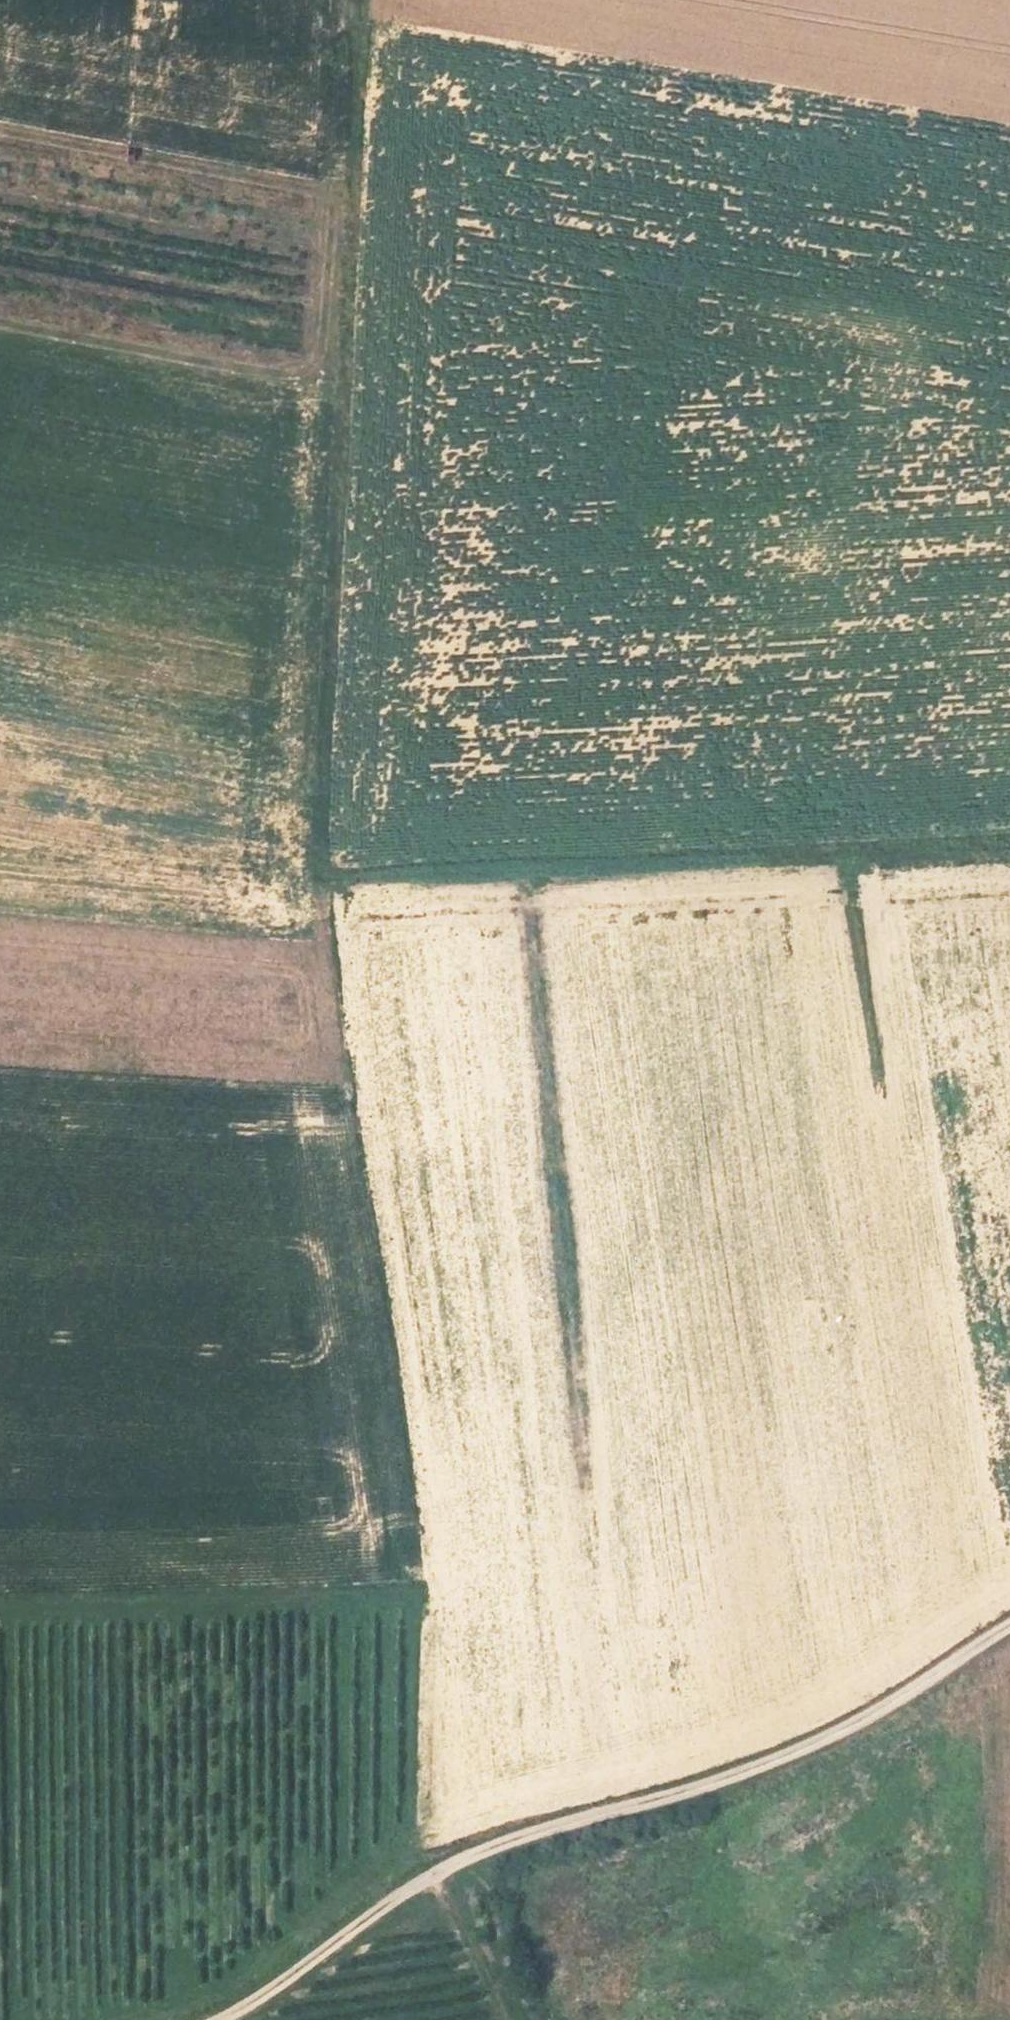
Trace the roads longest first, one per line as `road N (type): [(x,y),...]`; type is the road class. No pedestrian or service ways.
road 1 (track): [(1009,1627),(828,1738),(510,1841),(428,1878),(268,1992),(215,2019)]
road 2 (track): [(0,125),(337,189),(321,358),(299,371),(0,316)]
road 3 (track): [(516,2019),(478,1939),(428,1878)]

